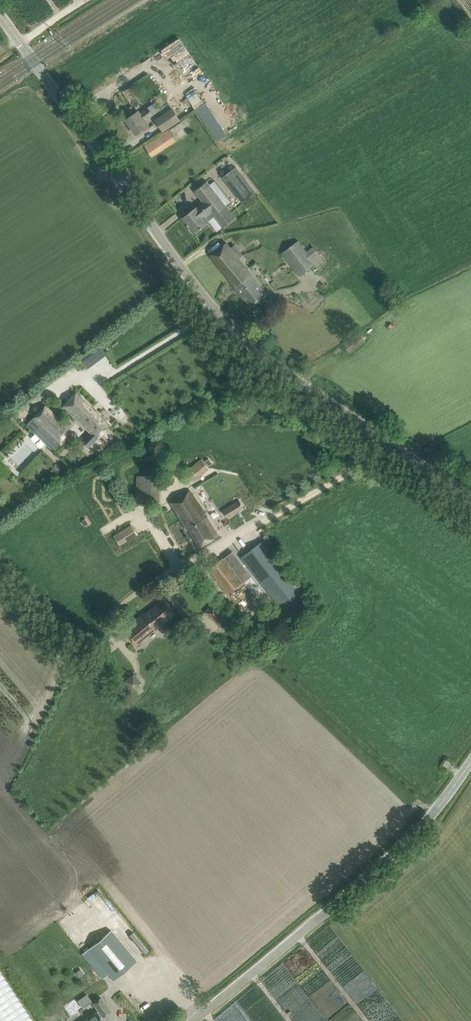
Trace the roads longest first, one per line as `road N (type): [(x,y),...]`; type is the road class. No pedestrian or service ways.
road 1 (unclassified): [(390,443),(259,352),(217,311),(0,14)]
road 2 (unclassified): [(194,1020),(408,840),(470,763)]
road 3 (unclassified): [(157,580),(390,443)]

